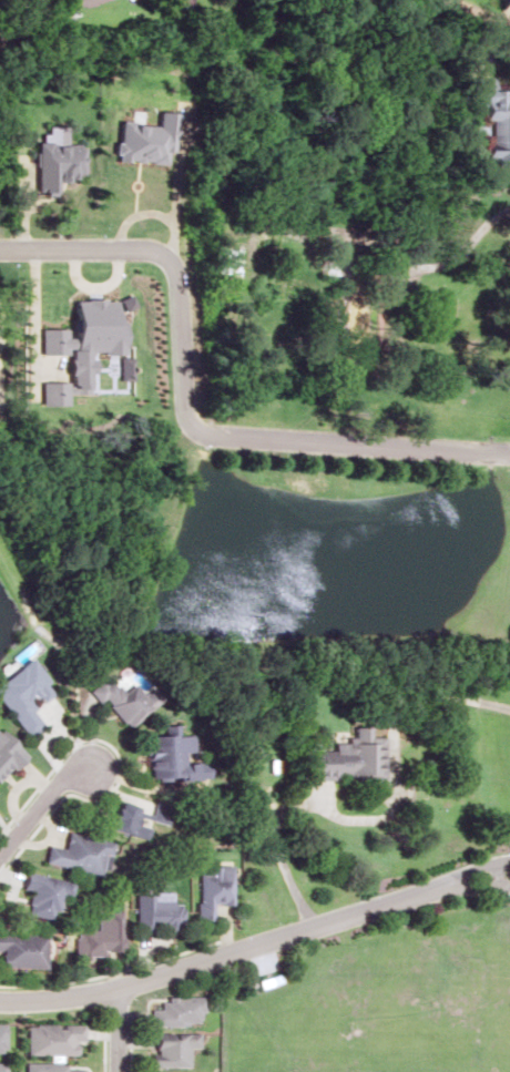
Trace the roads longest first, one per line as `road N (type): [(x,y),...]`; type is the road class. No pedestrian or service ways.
road 1 (residential): [(0,247),(143,247),(169,255),(177,275),(185,415),(221,435),(509,449)]
road 2 (residential): [(509,871),(116,986),(0,999)]
road 3 (residential): [(0,860),(63,779),(94,769)]

